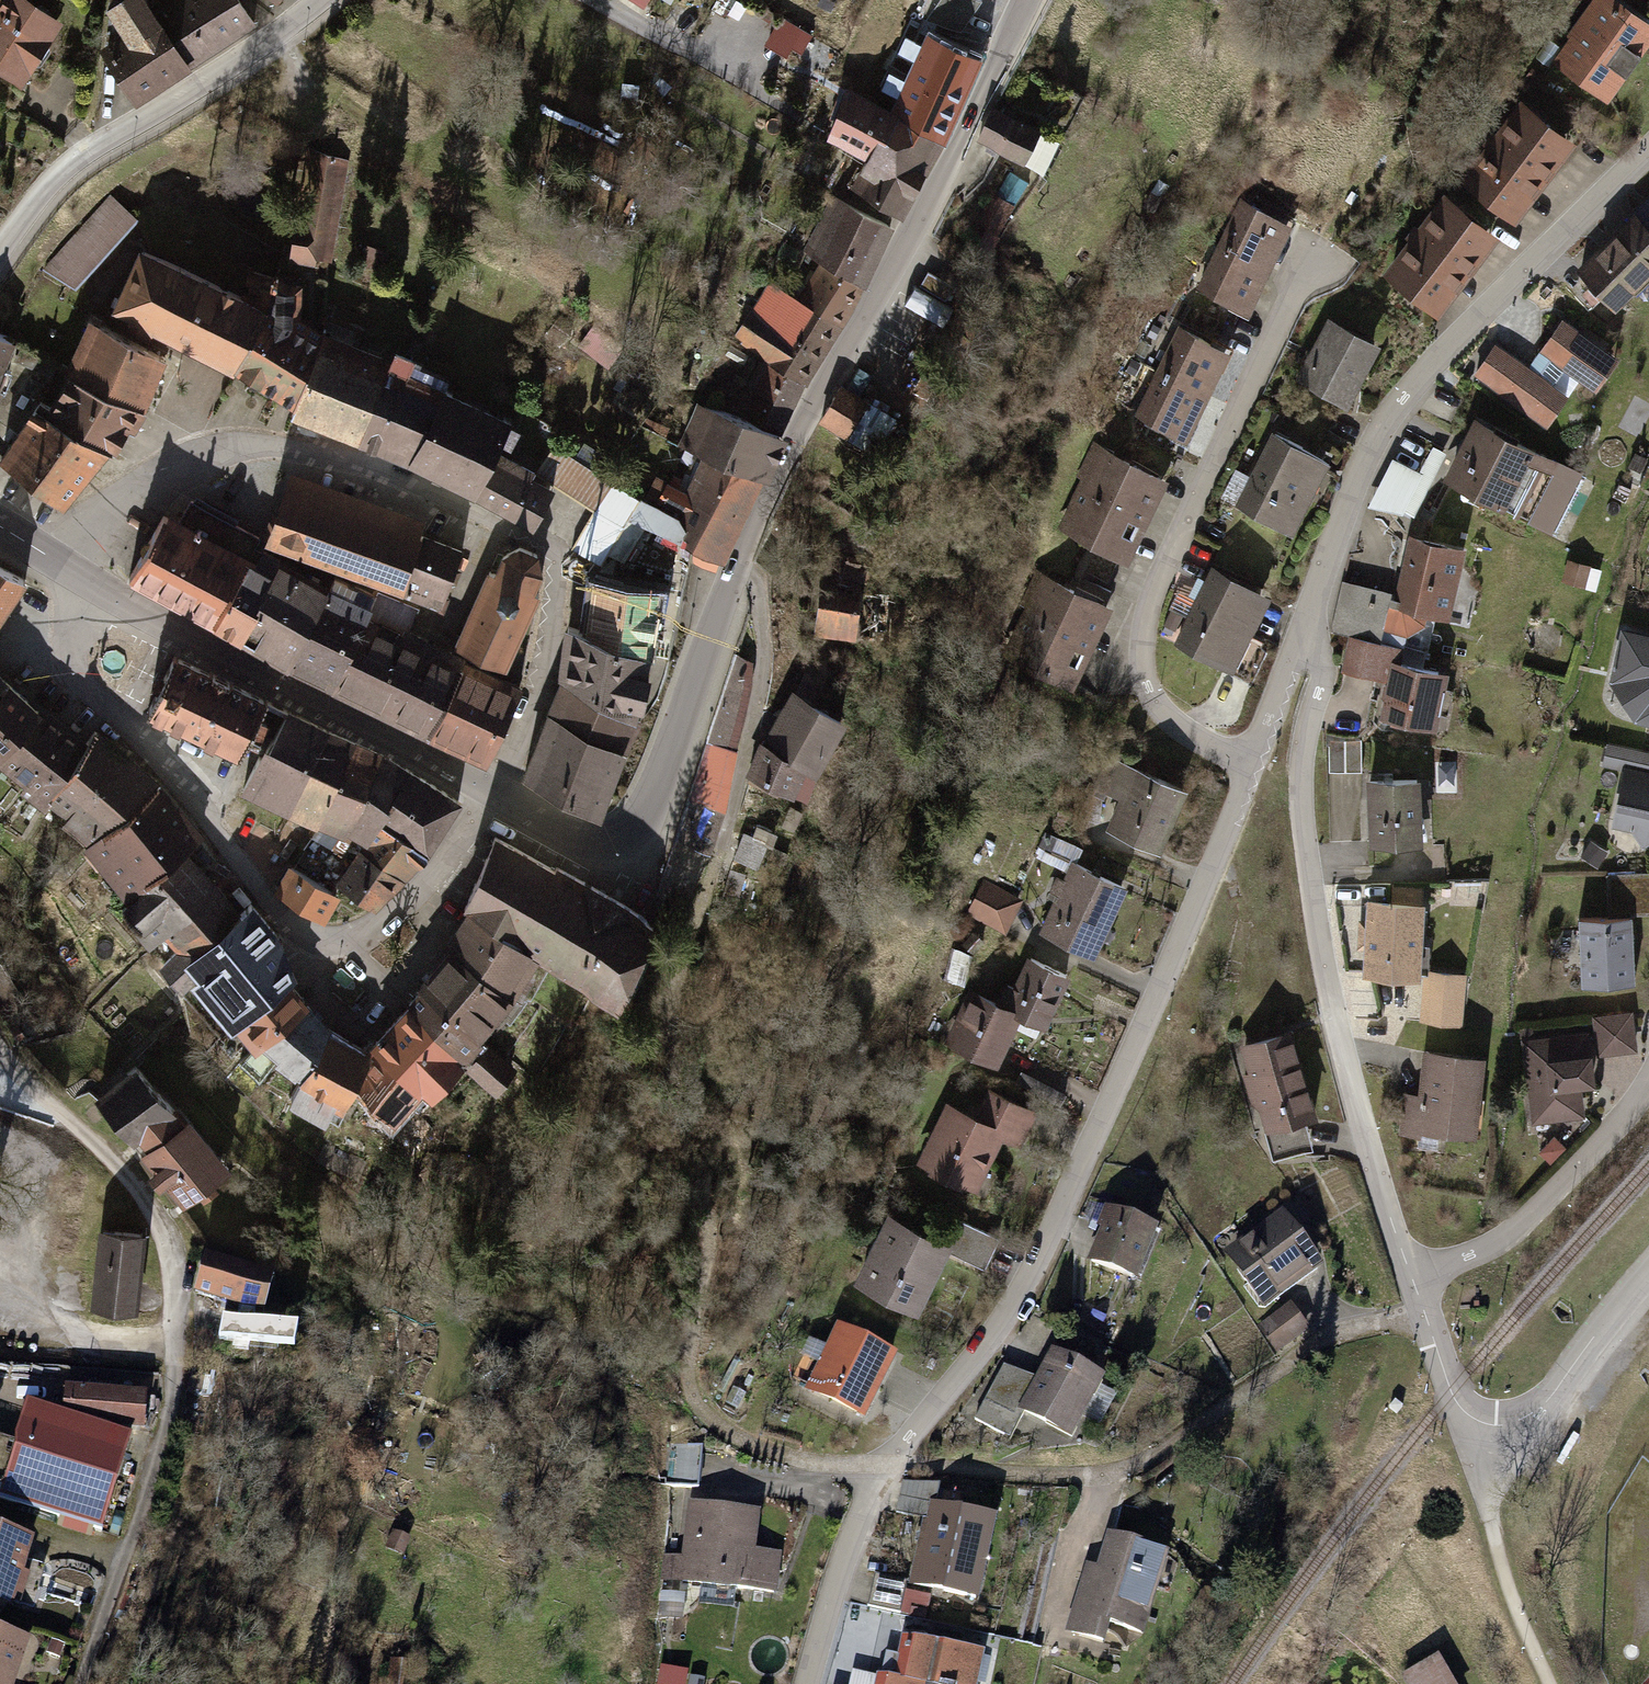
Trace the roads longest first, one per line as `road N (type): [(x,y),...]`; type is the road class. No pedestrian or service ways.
road 1 (secondary): [(1022,0),(742,546),(640,817),(618,836),(583,841),(483,792)]
road 2 (residential): [(1248,761),(1047,1237),(991,1338),(869,1503),(846,1549),(807,1683)]
road 3 (residential): [(483,792),(506,747),(546,626),(545,556),(521,537),(369,474),(261,445),(172,467),(116,497),(83,538),(77,576)]
road 4 (residential): [(81,1683),(152,1462),(167,1378),(161,1229),(129,1171),(42,1102),(0,1052)]
road 5 (residential): [(77,576),(74,631),(91,696),(162,758),(296,942),(347,945),(392,914),(483,792)]
road 6 (residential): [(1300,656),(1310,692),(1303,762),(1314,904),(1409,1270)]
road 7 (residential): [(1648,153),(1480,309),(1403,392),(1363,468),(1300,656)]
road 8 (residential): [(1248,761),(1174,727),(1144,674),(1138,625),(1257,341),(1316,252)]
road 9 (secondary): [(483,792),(77,576)]
road 10 (residential): [(1648,1267),(1527,1426),(1482,1431),(1452,1406),(1409,1270)]
road 11 (residential): [(0,245),(65,172),(229,79),(324,0)]
road 12 (residential): [(1409,1270),(1469,1252),(1512,1228),(1648,1088)]
road 13 (track): [(1482,1431),(1481,1498),(1496,1560),(1551,1683)]

